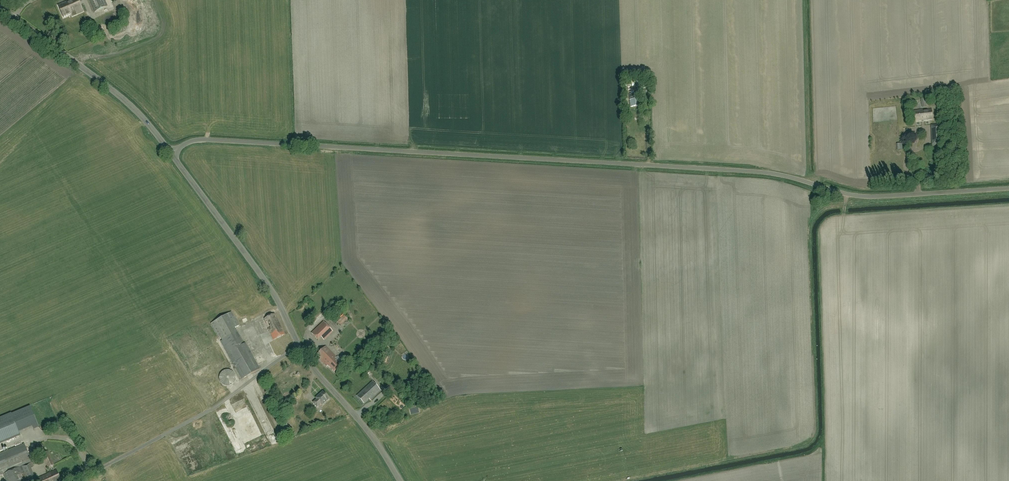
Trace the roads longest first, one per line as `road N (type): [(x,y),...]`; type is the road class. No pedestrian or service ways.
road 1 (unclassified): [(1008,188),(862,196),(779,174),(481,153),(208,139),(171,151)]
road 2 (tertiary): [(400,480),(309,364),(272,291),(171,151)]
road 3 (tertiary): [(171,151),(115,90),(0,6)]

